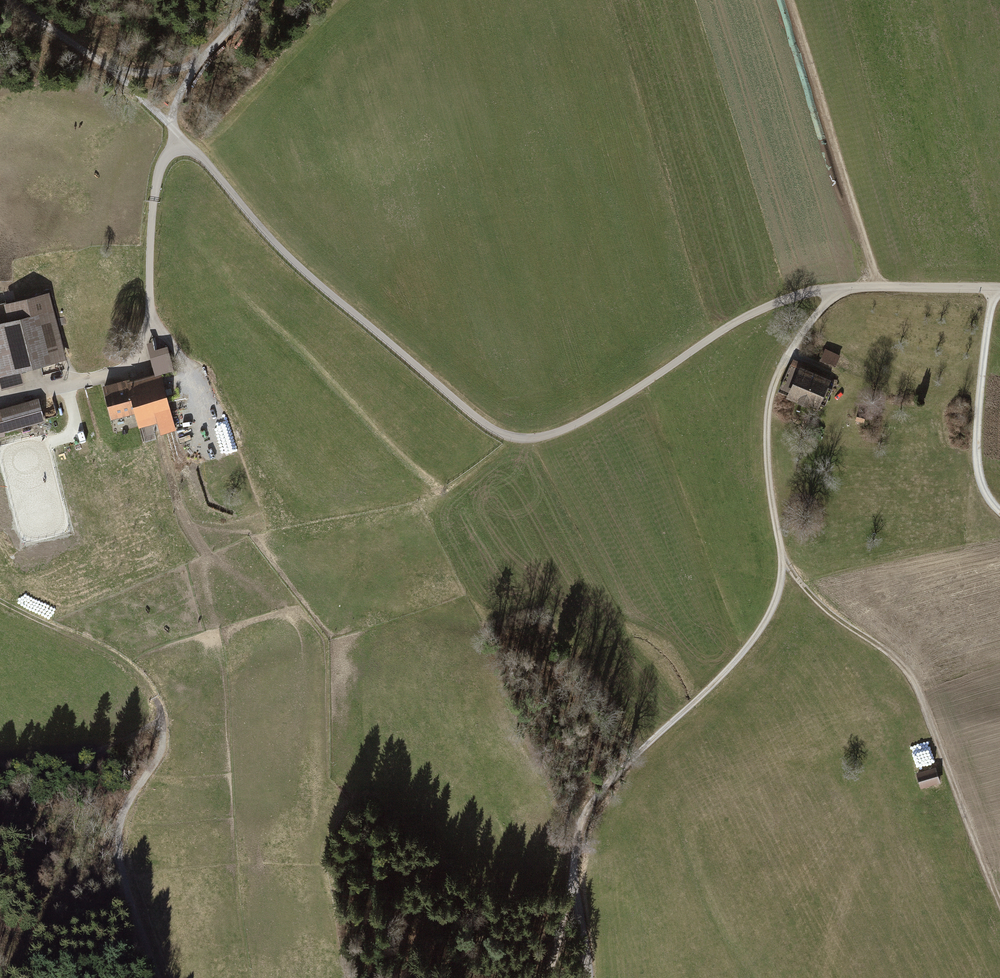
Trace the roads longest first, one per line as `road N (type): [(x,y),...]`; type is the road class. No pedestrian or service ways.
road 1 (unclassified): [(999,288),(844,288),(787,298),(588,418),(540,438),(516,438),(484,424),(323,288),(185,140)]
road 2 (track): [(548,977),(588,805),(735,660),(779,598),(785,562),(769,482),(769,410),(790,355),(844,288)]
road 3 (track): [(158,977),(117,855),(128,801),(163,739),(155,697),(113,655),(0,601)]
road 4 (track): [(785,562),(829,613),(910,673),(999,902)]
road 5 (track): [(172,124),(185,140),(158,176),(151,321),(138,360),(122,373),(0,399)]
road 6 (track): [(880,287),(789,0)]
road 7 (track): [(999,512),(982,488),(976,447),(996,288)]
road 8 (track): [(7,0),(109,69),(172,124)]
road 9 (track): [(109,69),(160,71),(197,62),(255,0)]
road 10 (track): [(162,726),(84,755),(0,770)]
road 11 (track): [(151,321),(185,367),(194,409),(188,431)]

